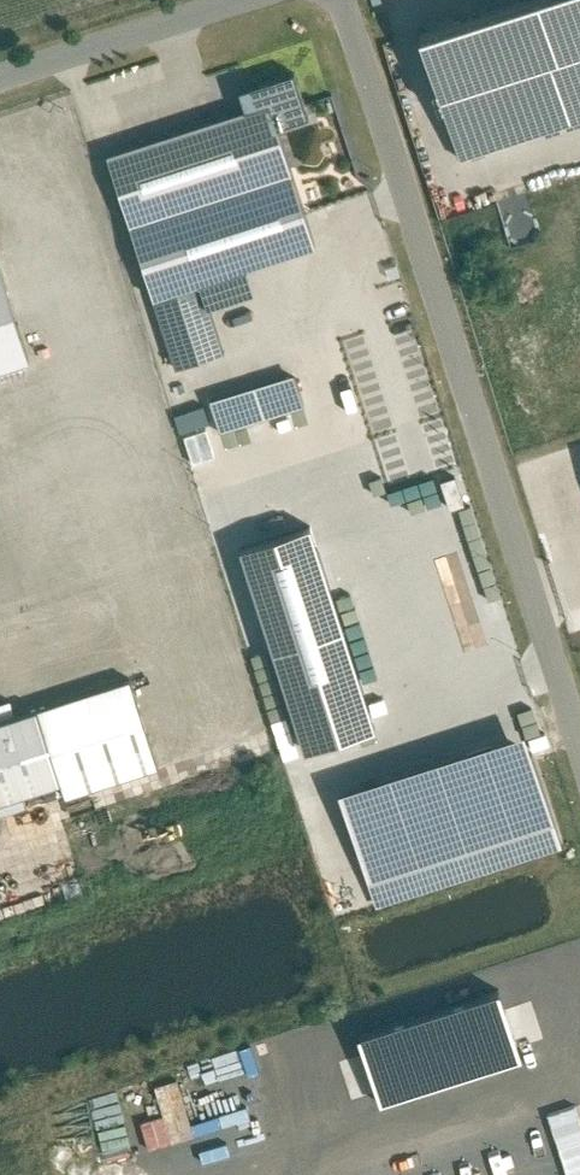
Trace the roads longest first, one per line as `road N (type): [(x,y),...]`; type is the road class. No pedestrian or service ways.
road 1 (residential): [(342,0),(579,701)]
road 2 (residential): [(240,0),(0,77)]

